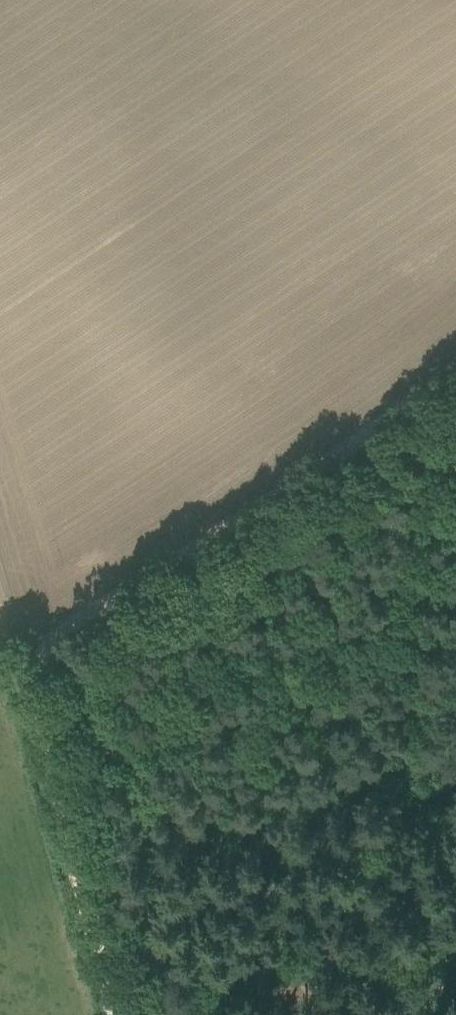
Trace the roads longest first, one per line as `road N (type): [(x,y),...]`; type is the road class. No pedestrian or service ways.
road 1 (track): [(115,1014),(32,700),(36,664),(57,631),(455,369)]

